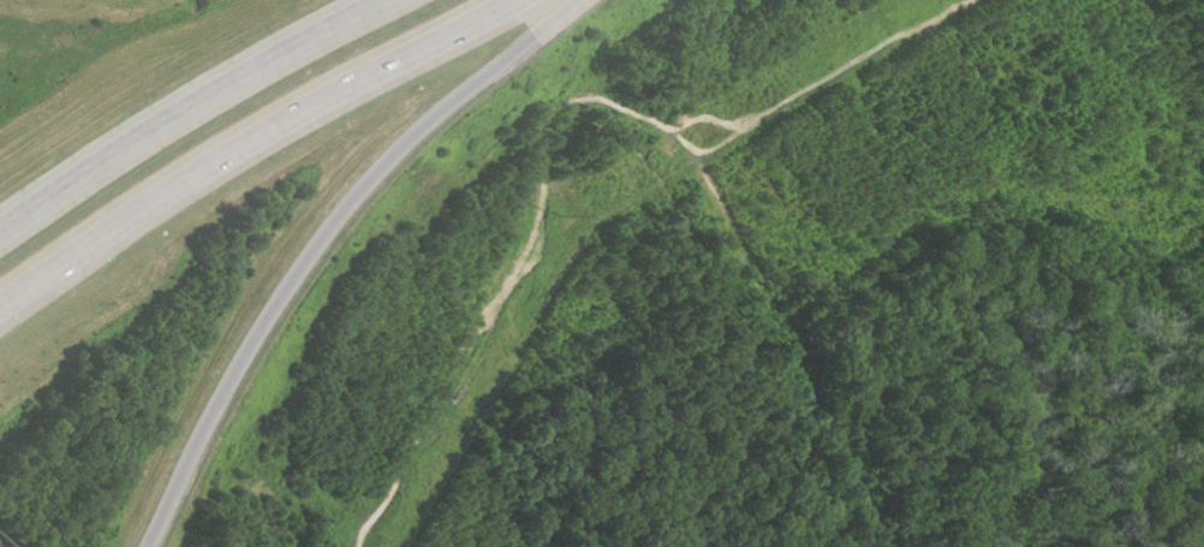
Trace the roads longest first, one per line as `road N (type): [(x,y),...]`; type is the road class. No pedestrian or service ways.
road 1 (motorway): [(148,546),(227,390),(303,268),(447,101),(566,0)]
road 2 (motorway): [(0,302),(193,174),(501,0)]
road 3 (motorway): [(371,0),(0,230)]

